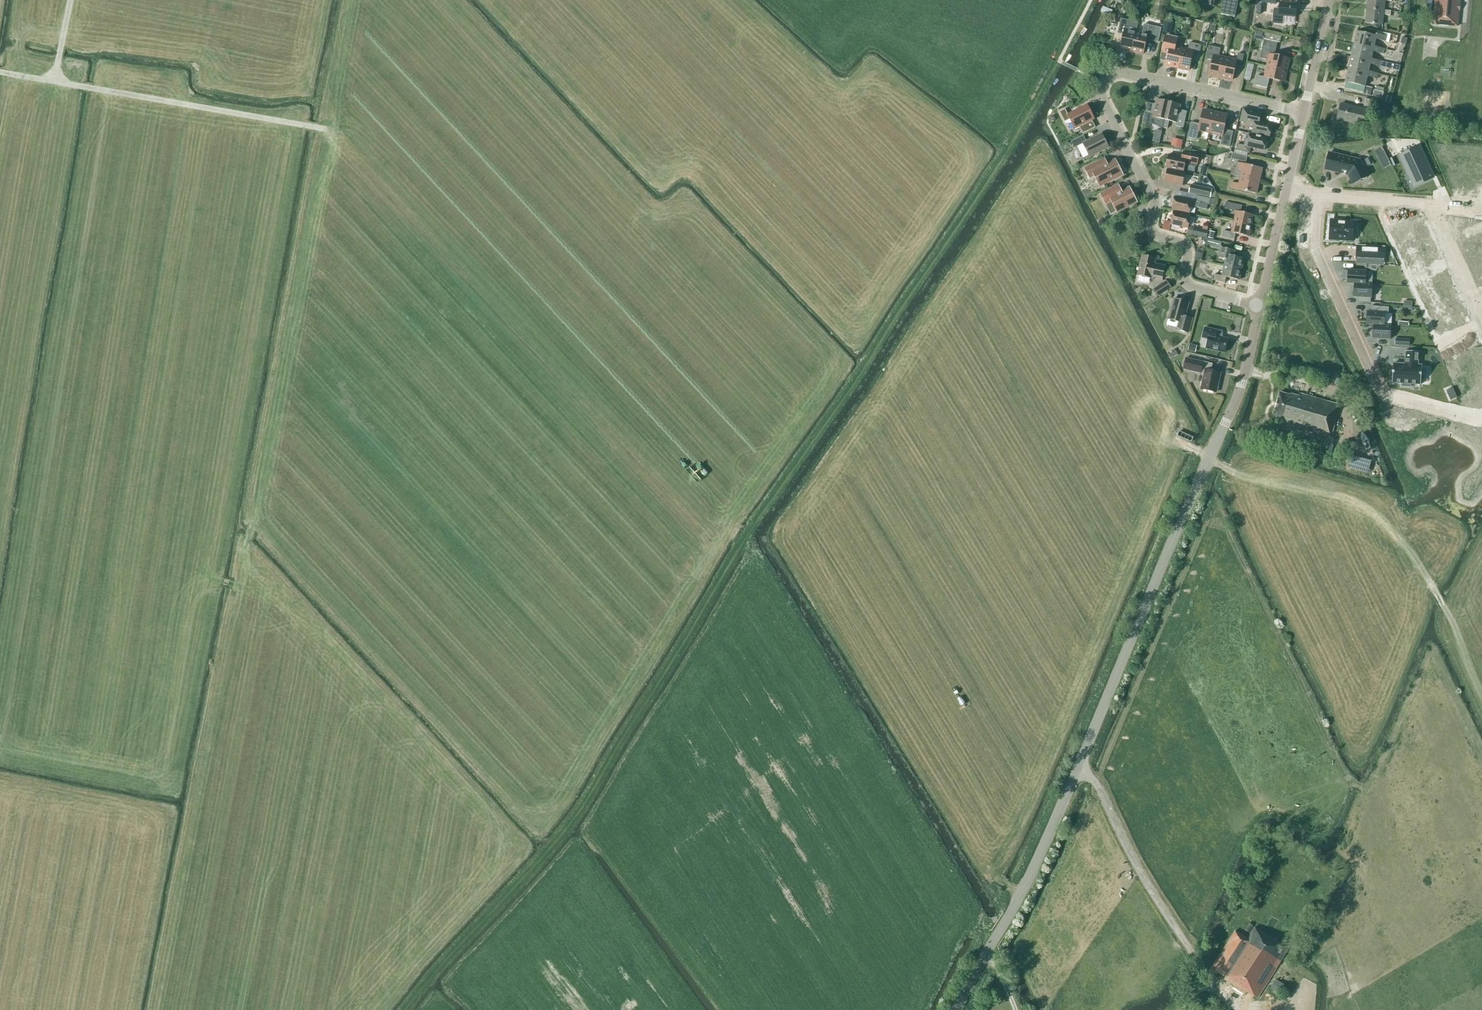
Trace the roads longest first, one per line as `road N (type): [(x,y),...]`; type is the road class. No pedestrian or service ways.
road 1 (tertiary): [(956,1009),(1060,811),(1234,403),(1259,307)]
road 2 (residential): [(1304,114),(1127,73),(1107,77),(1100,92),(1152,197),(1151,231),(1185,248),(1185,282),(1259,307)]
road 3 (residential): [(1319,197),(1316,251),(1378,386),(1398,407)]
road 4 (residential): [(1319,197),(1442,205),(1459,216)]

